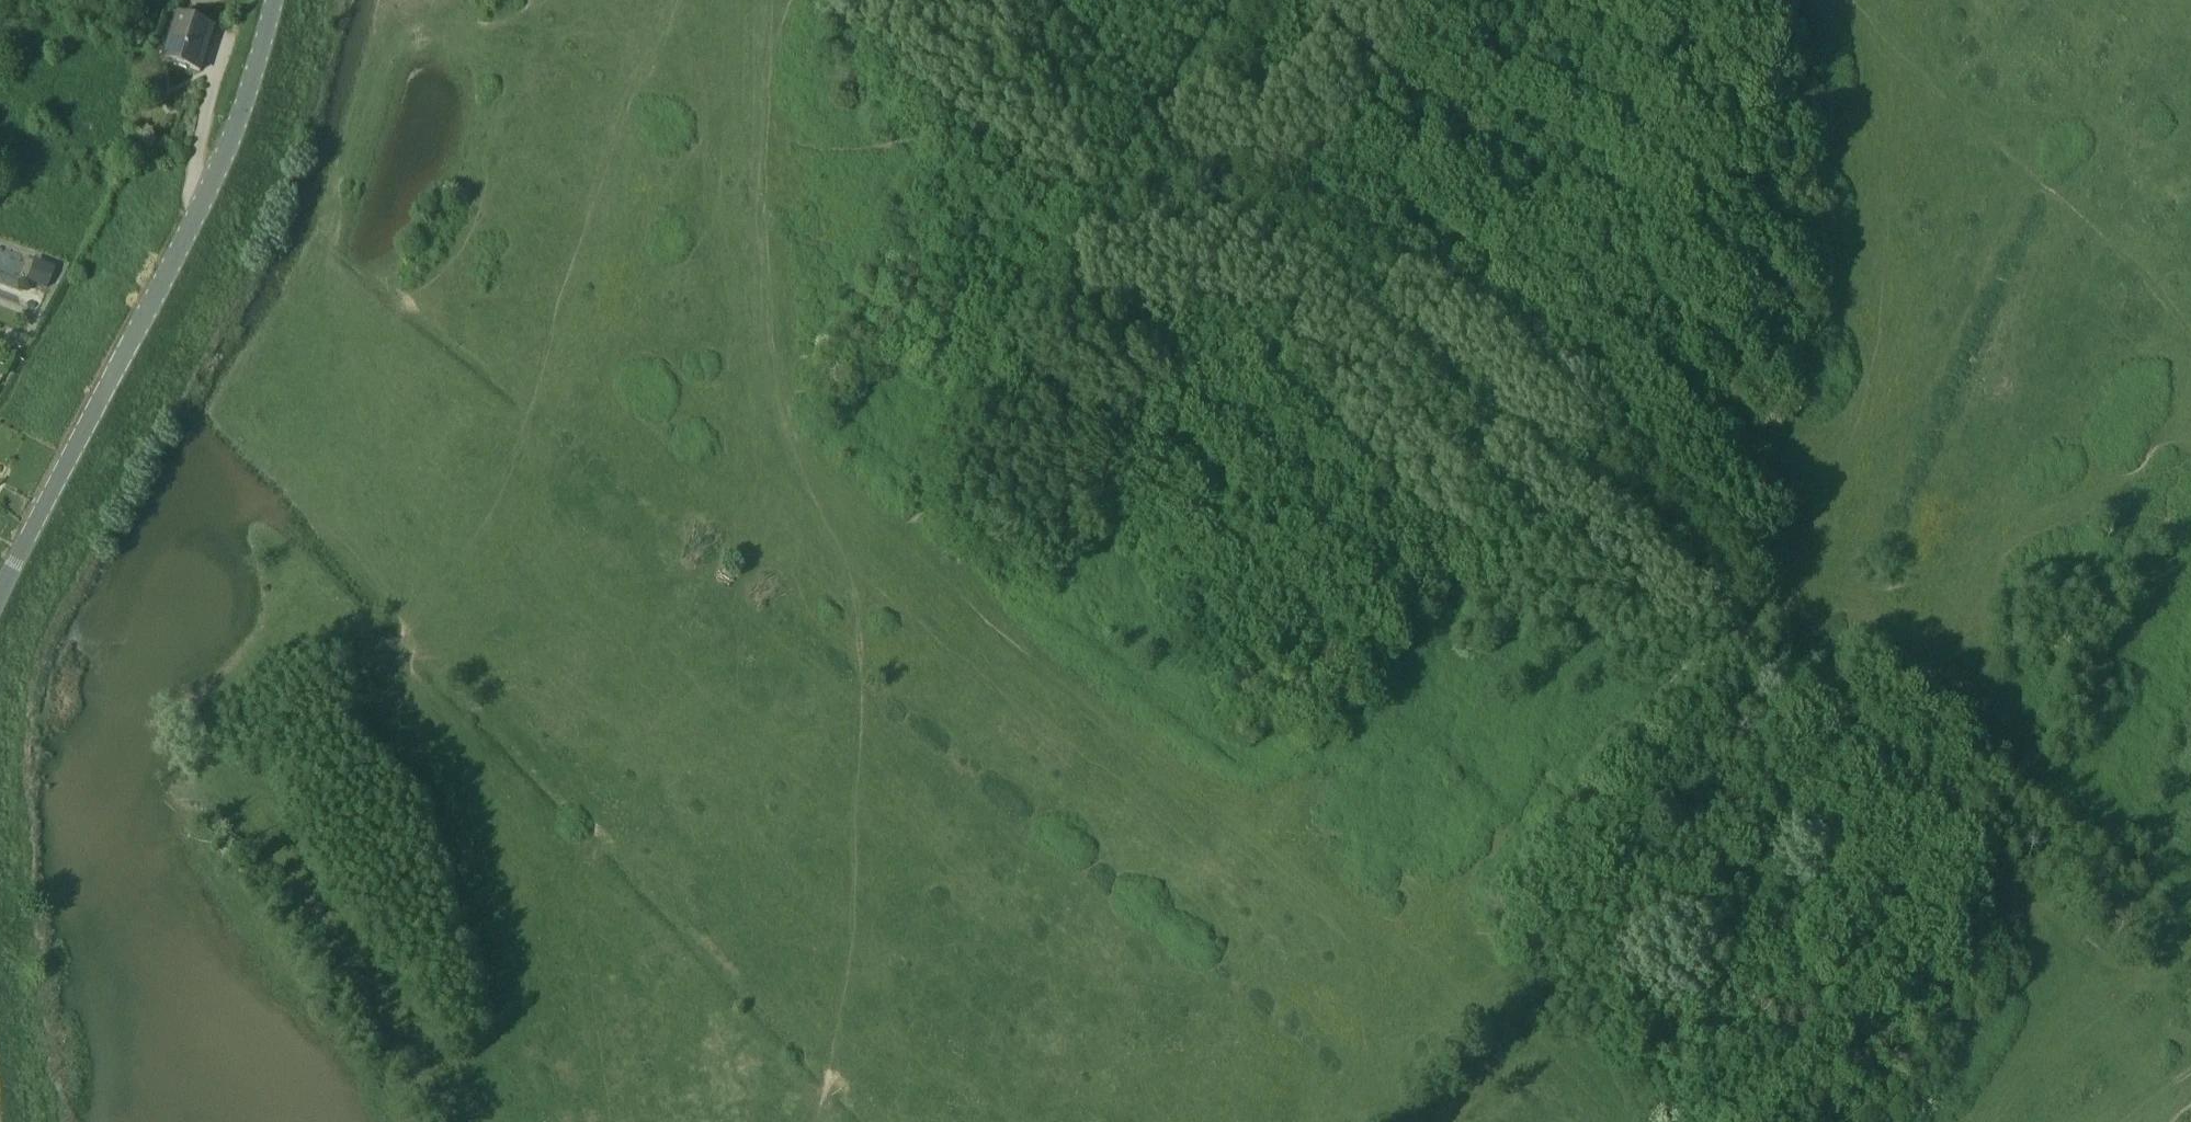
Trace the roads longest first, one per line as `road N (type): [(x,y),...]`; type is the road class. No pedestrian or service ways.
road 1 (tertiary): [(0,595),(217,174),(274,0)]
road 2 (track): [(1518,1121),(1651,1049),(1825,874),(1912,753)]

